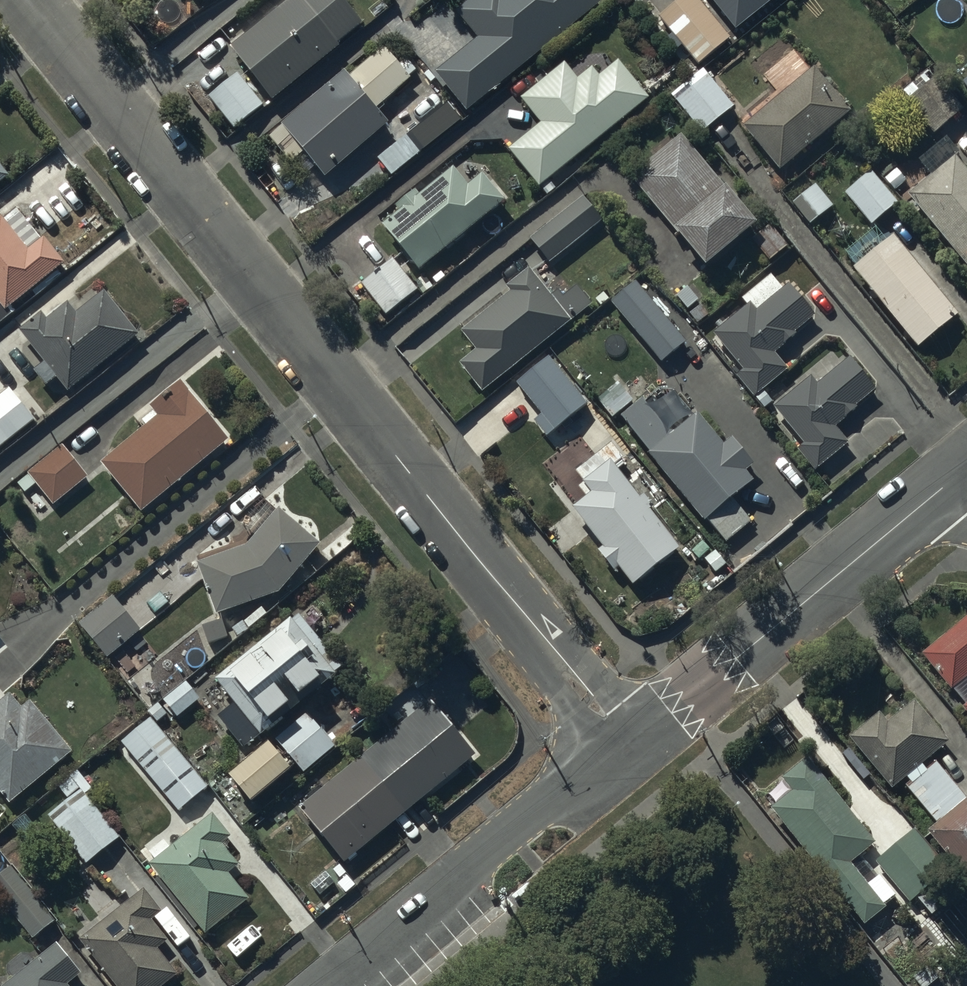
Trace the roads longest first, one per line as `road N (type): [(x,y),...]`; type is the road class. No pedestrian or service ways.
road 1 (residential): [(28,0),(627,744)]
road 2 (tertiary): [(627,744),(966,472)]
road 3 (tertiary): [(326,985),(627,744)]

